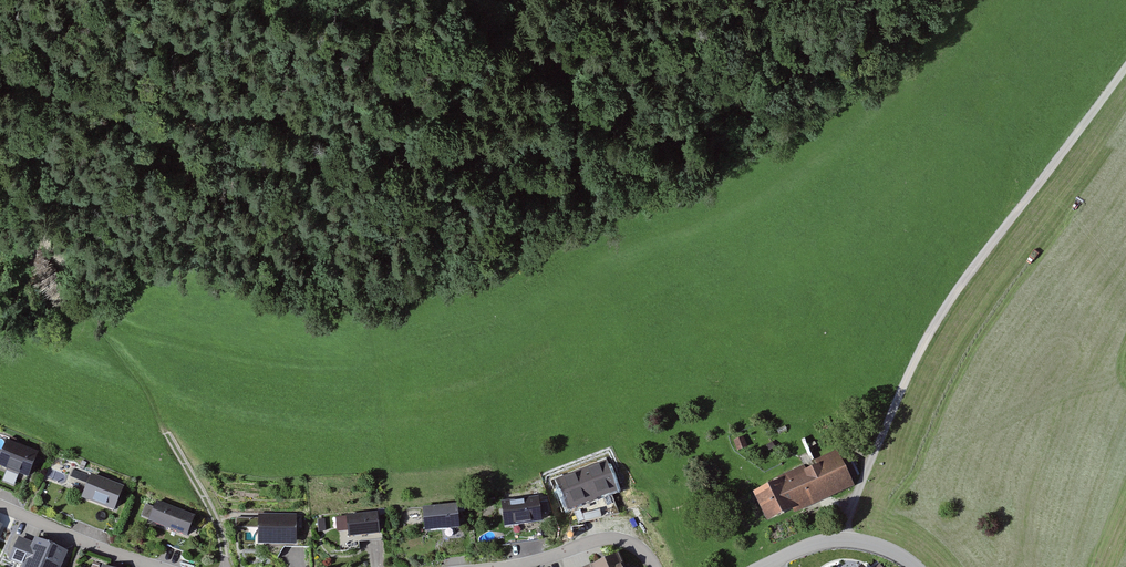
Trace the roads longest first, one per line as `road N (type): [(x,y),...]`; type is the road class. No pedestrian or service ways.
road 1 (track): [(497,34),(374,137),(289,155),(225,145),(0,52)]
road 2 (track): [(1125,66),(945,306),(838,538)]
road 3 (track): [(0,155),(86,308),(146,389),(218,524),(226,566)]
road 4 (residential): [(0,505),(157,566)]
road 5 (residential): [(505,566),(607,538),(624,539),(655,566)]
road 6 (tertiary): [(916,566),(878,544),(838,538),(768,562)]

